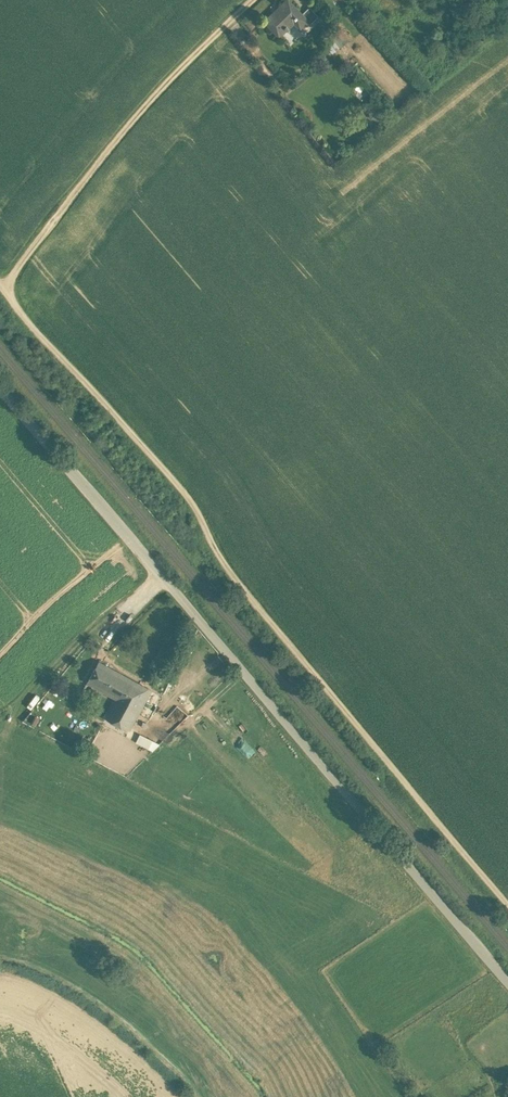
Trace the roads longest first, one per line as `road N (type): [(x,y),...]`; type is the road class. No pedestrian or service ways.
road 1 (track): [(507,906),(256,607),(190,497),(0,286)]
road 2 (unclassified): [(507,985),(0,391)]
road 3 (track): [(2,289),(84,178),(262,0)]

